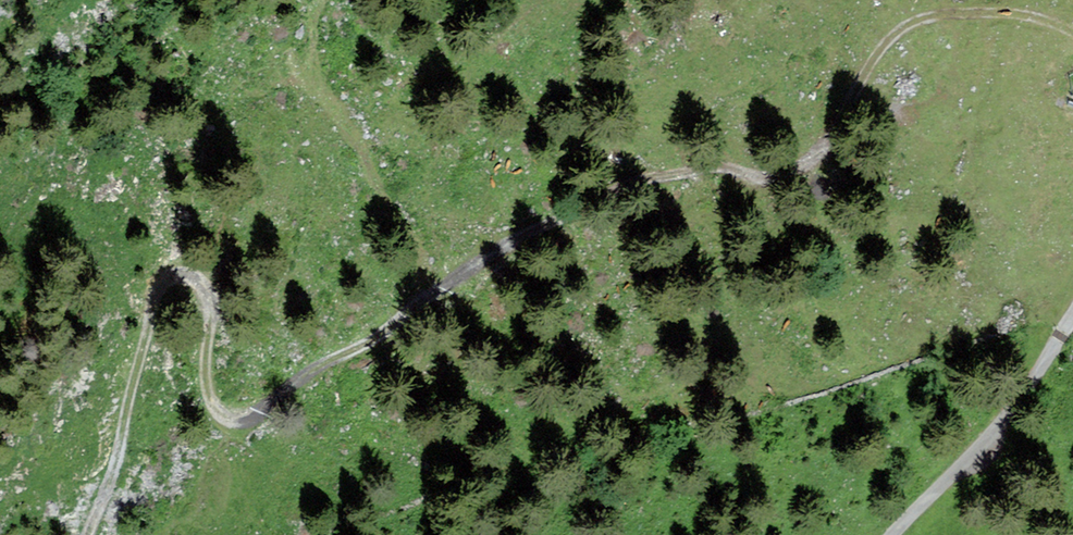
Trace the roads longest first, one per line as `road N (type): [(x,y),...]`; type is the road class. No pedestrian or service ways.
road 1 (track): [(1072,32),(1004,12),(925,17),(902,28),(883,44),(821,147),(791,174),(761,182),(724,164),(641,179),(511,239),(236,424),(213,396),(209,300),(200,278),(175,275),(152,316),(121,444),(88,534)]
road 2 (track): [(422,306),(416,245),(362,140),(304,65),(304,40),(325,0)]
road 3 (unclassified): [(895,534),(1020,402),(1072,317)]

